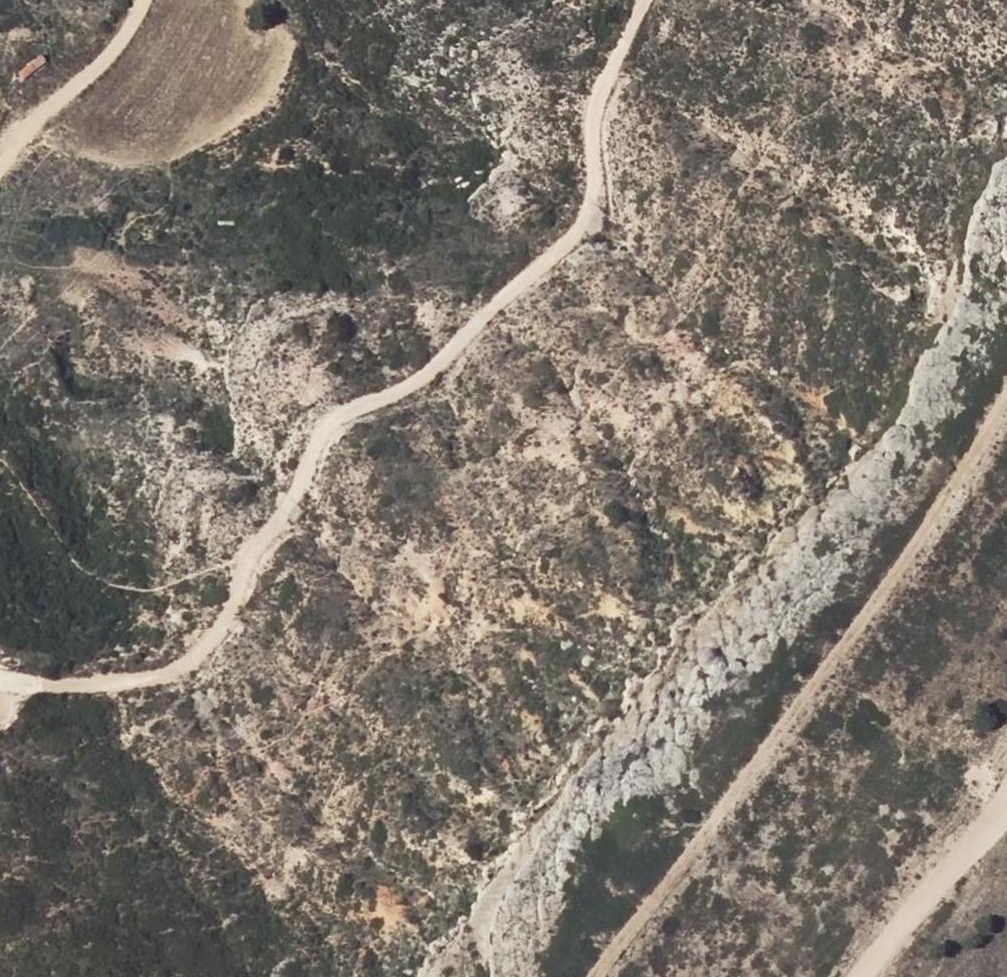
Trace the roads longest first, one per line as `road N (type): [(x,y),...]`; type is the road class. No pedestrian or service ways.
road 1 (track): [(632,0),(588,97),(591,235),(557,249),(435,370),(327,427),(297,500),(248,547),(211,648),(177,668),(125,682),(0,678)]
road 2 (track): [(1006,761),(835,976)]
road 3 (track): [(0,143),(139,0)]

